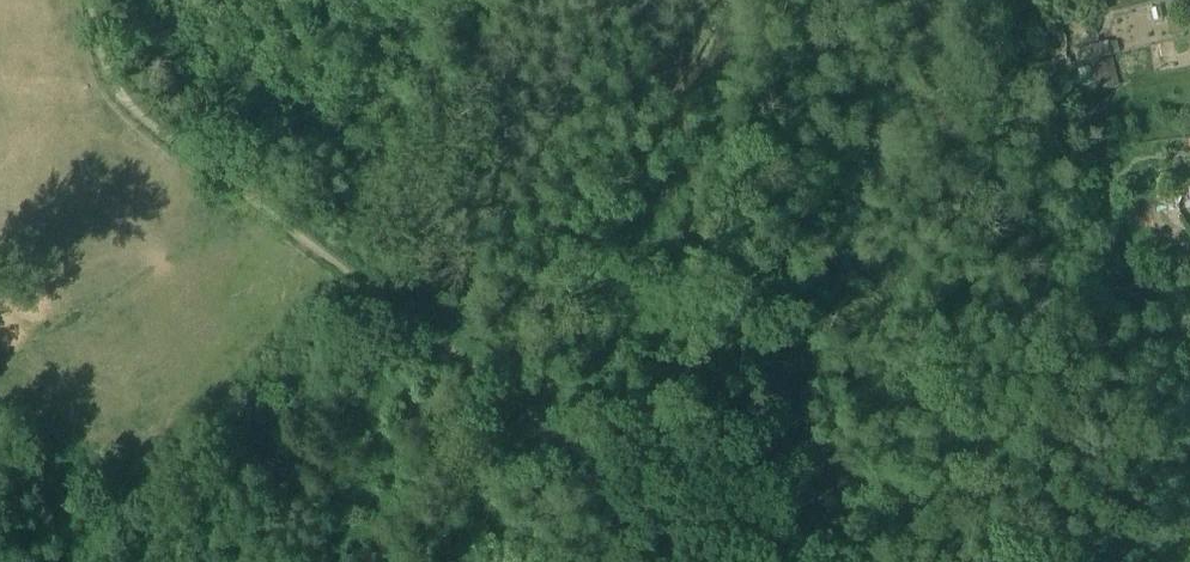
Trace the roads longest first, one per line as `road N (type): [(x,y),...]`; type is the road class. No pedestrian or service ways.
road 1 (track): [(696,561),(554,433),(117,91),(106,0)]

